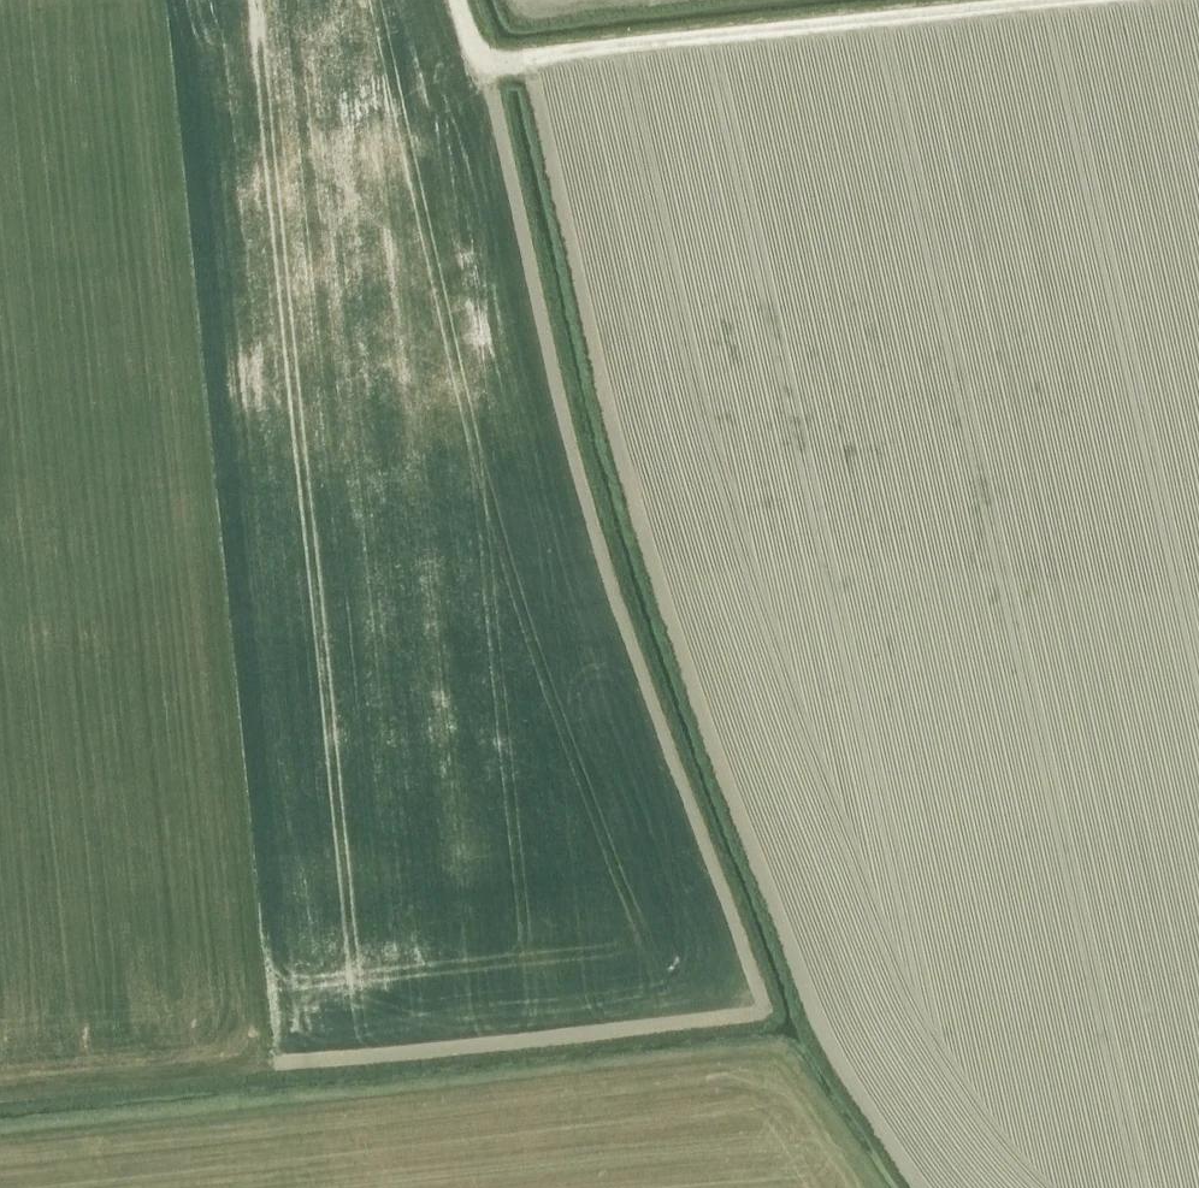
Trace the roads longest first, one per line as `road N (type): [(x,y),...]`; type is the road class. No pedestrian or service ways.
road 1 (track): [(460,0),(482,55),(502,65),(624,42),(1036,0)]

